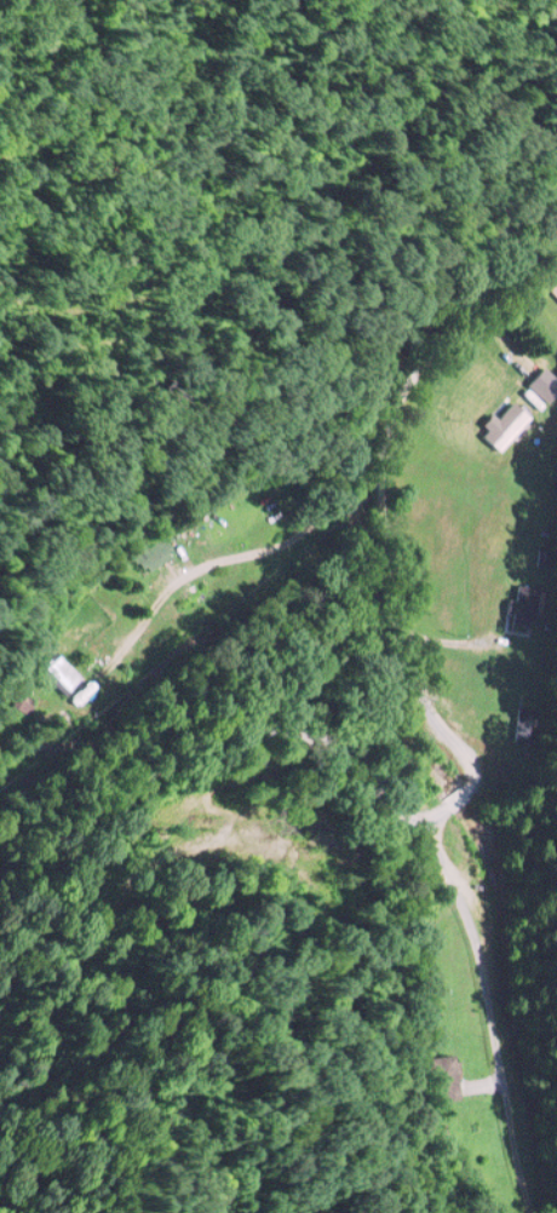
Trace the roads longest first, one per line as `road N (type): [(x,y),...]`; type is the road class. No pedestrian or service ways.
road 1 (residential): [(556,1206),(521,1123),(475,885),(383,661),(363,556),(331,496)]
road 2 (residential): [(0,811),(35,760),(120,682),(160,602),(331,496)]
road 3 (residential): [(331,496),(383,410),(507,252),(556,220)]

